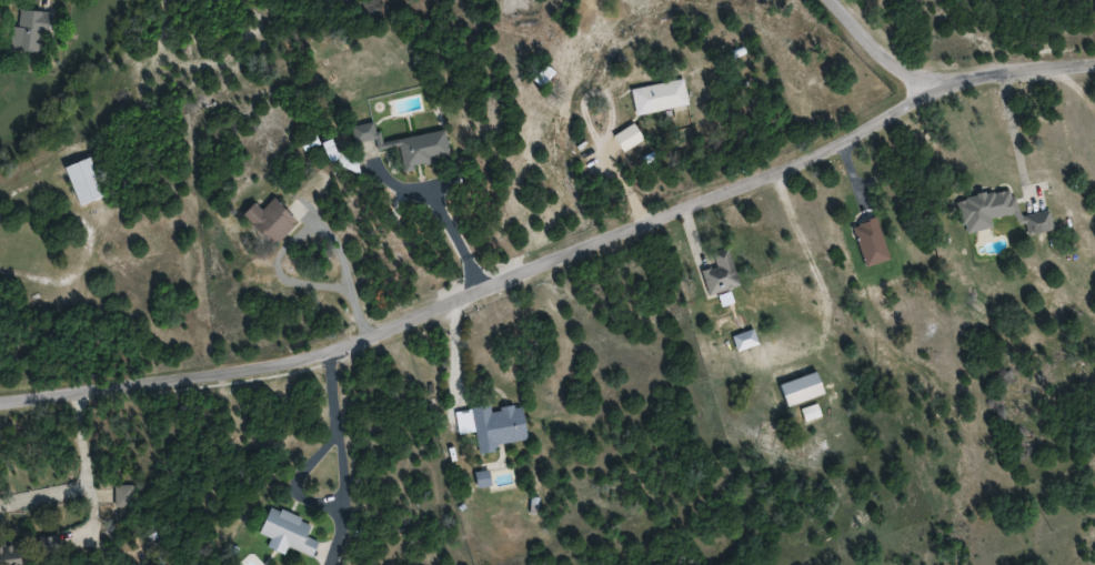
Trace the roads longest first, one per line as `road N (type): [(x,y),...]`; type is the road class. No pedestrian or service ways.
road 1 (residential): [(0,401),(229,372),(342,346),(844,140),(953,73)]
road 2 (residential): [(953,73),(913,71),(840,0)]
road 3 (residential): [(953,73),(1094,58)]

